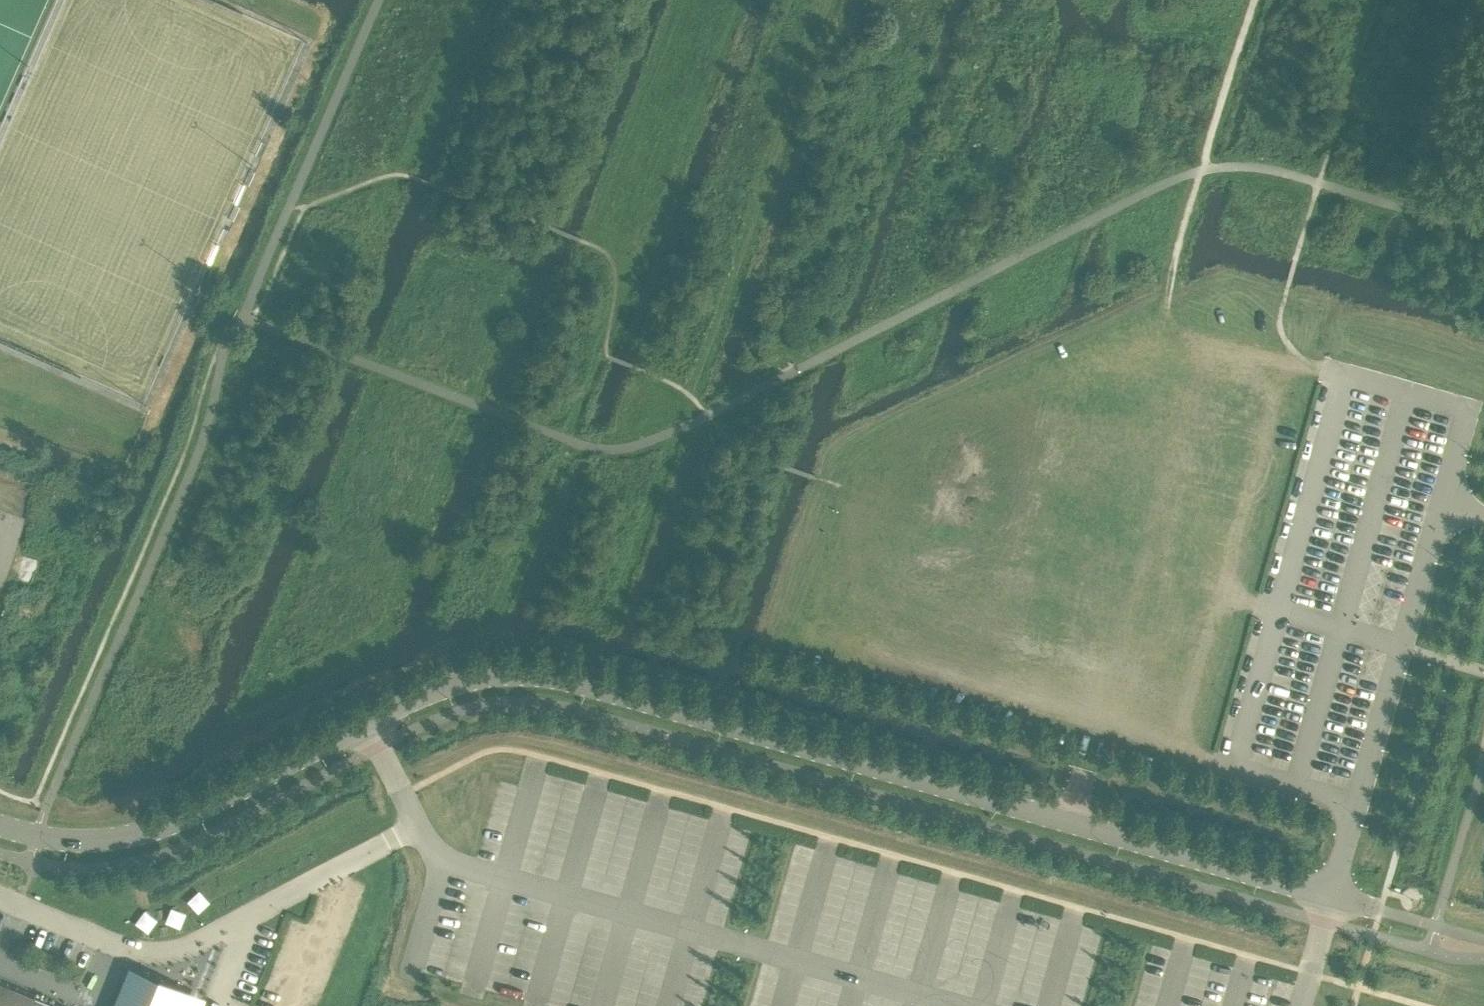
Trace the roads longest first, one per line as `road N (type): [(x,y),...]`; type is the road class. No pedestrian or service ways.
road 1 (unclassified): [(0,825),(91,843),(144,836),(438,689),(495,676),(555,677),(1333,896)]
road 2 (track): [(1296,356),(1192,331),(1166,301),(1254,0)]

